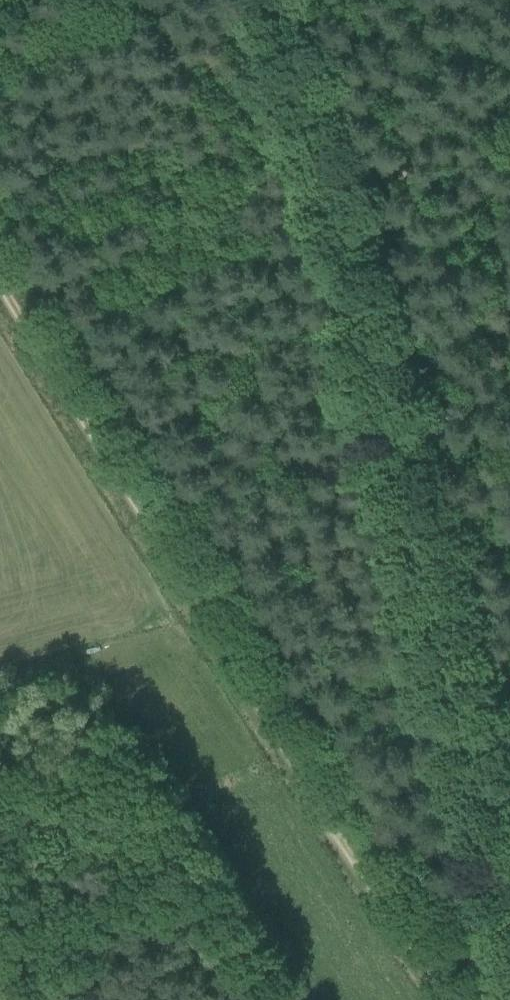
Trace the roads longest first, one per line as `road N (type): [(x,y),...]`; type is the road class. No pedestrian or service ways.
road 1 (track): [(288,0),(430,559),(509,946)]
road 2 (track): [(452,999),(0,287)]

